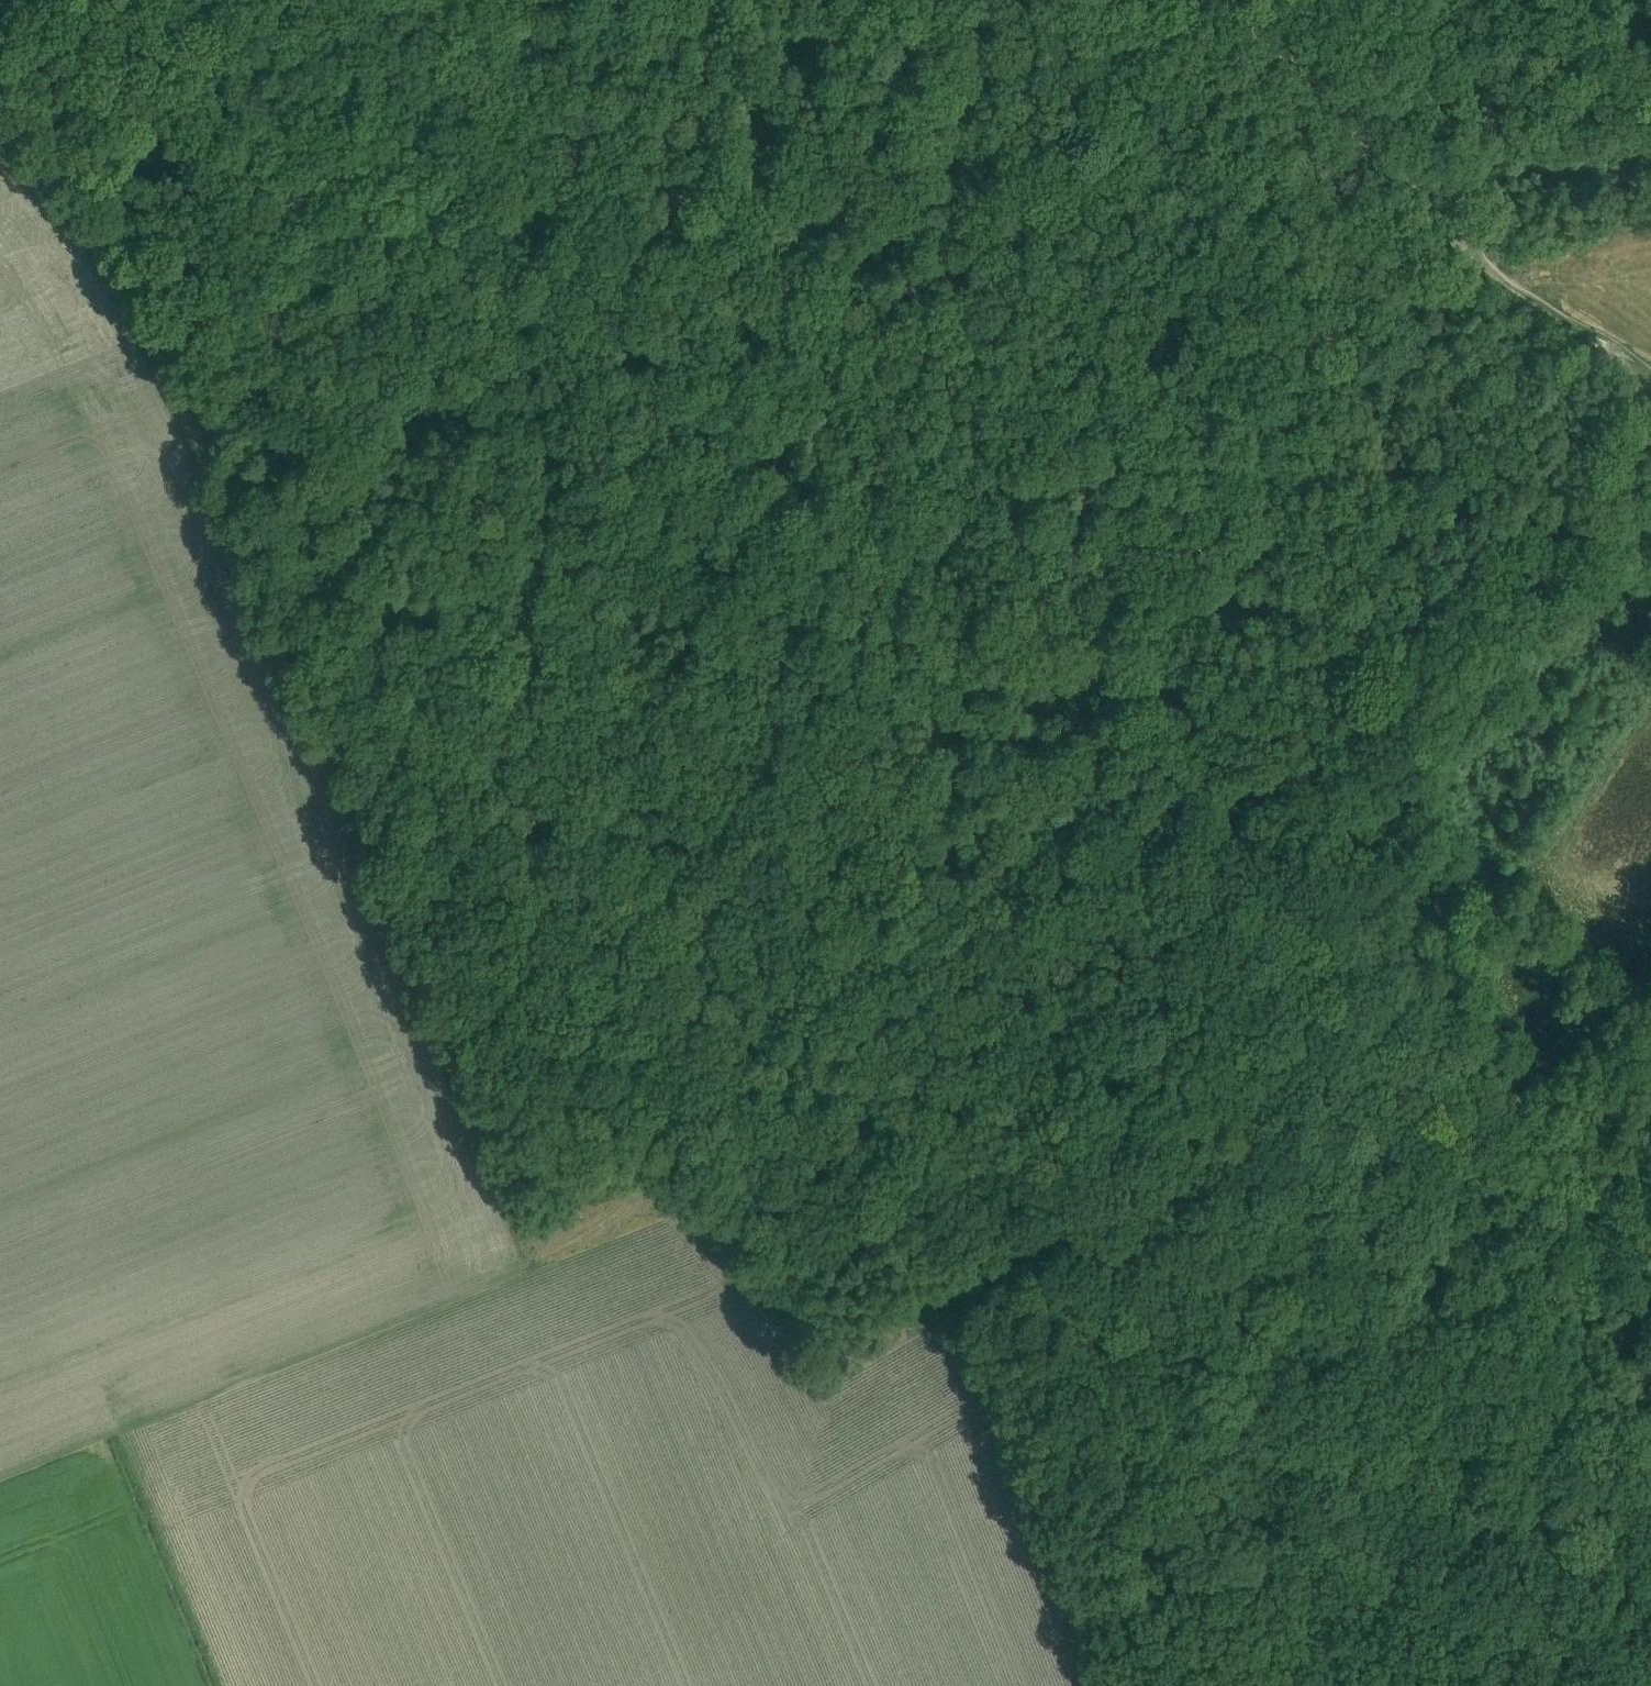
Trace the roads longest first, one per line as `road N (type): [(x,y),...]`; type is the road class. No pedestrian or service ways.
road 1 (track): [(1650,373),(1500,272),(1236,0)]

